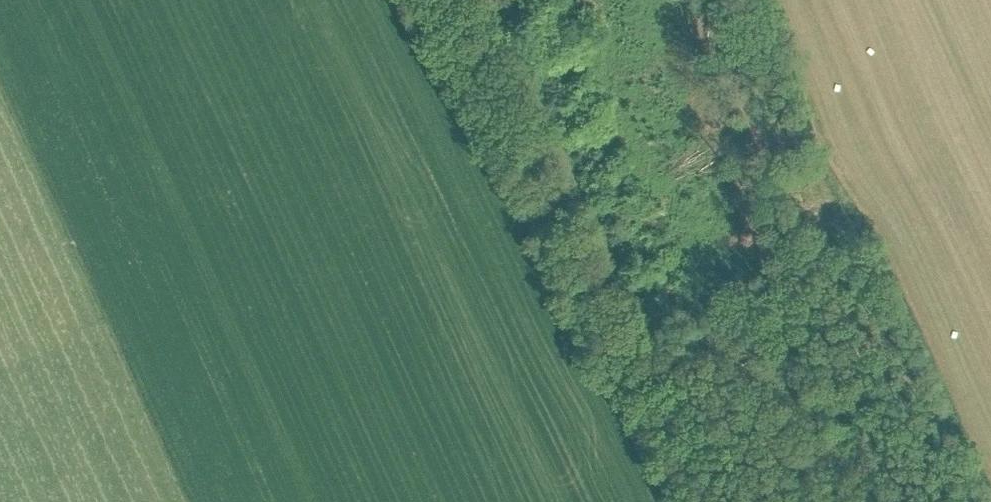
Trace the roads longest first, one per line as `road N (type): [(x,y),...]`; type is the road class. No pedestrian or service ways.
road 1 (track): [(486,0),(589,216),(655,329),(670,349),(693,357),(731,352),(773,333),(854,501)]

